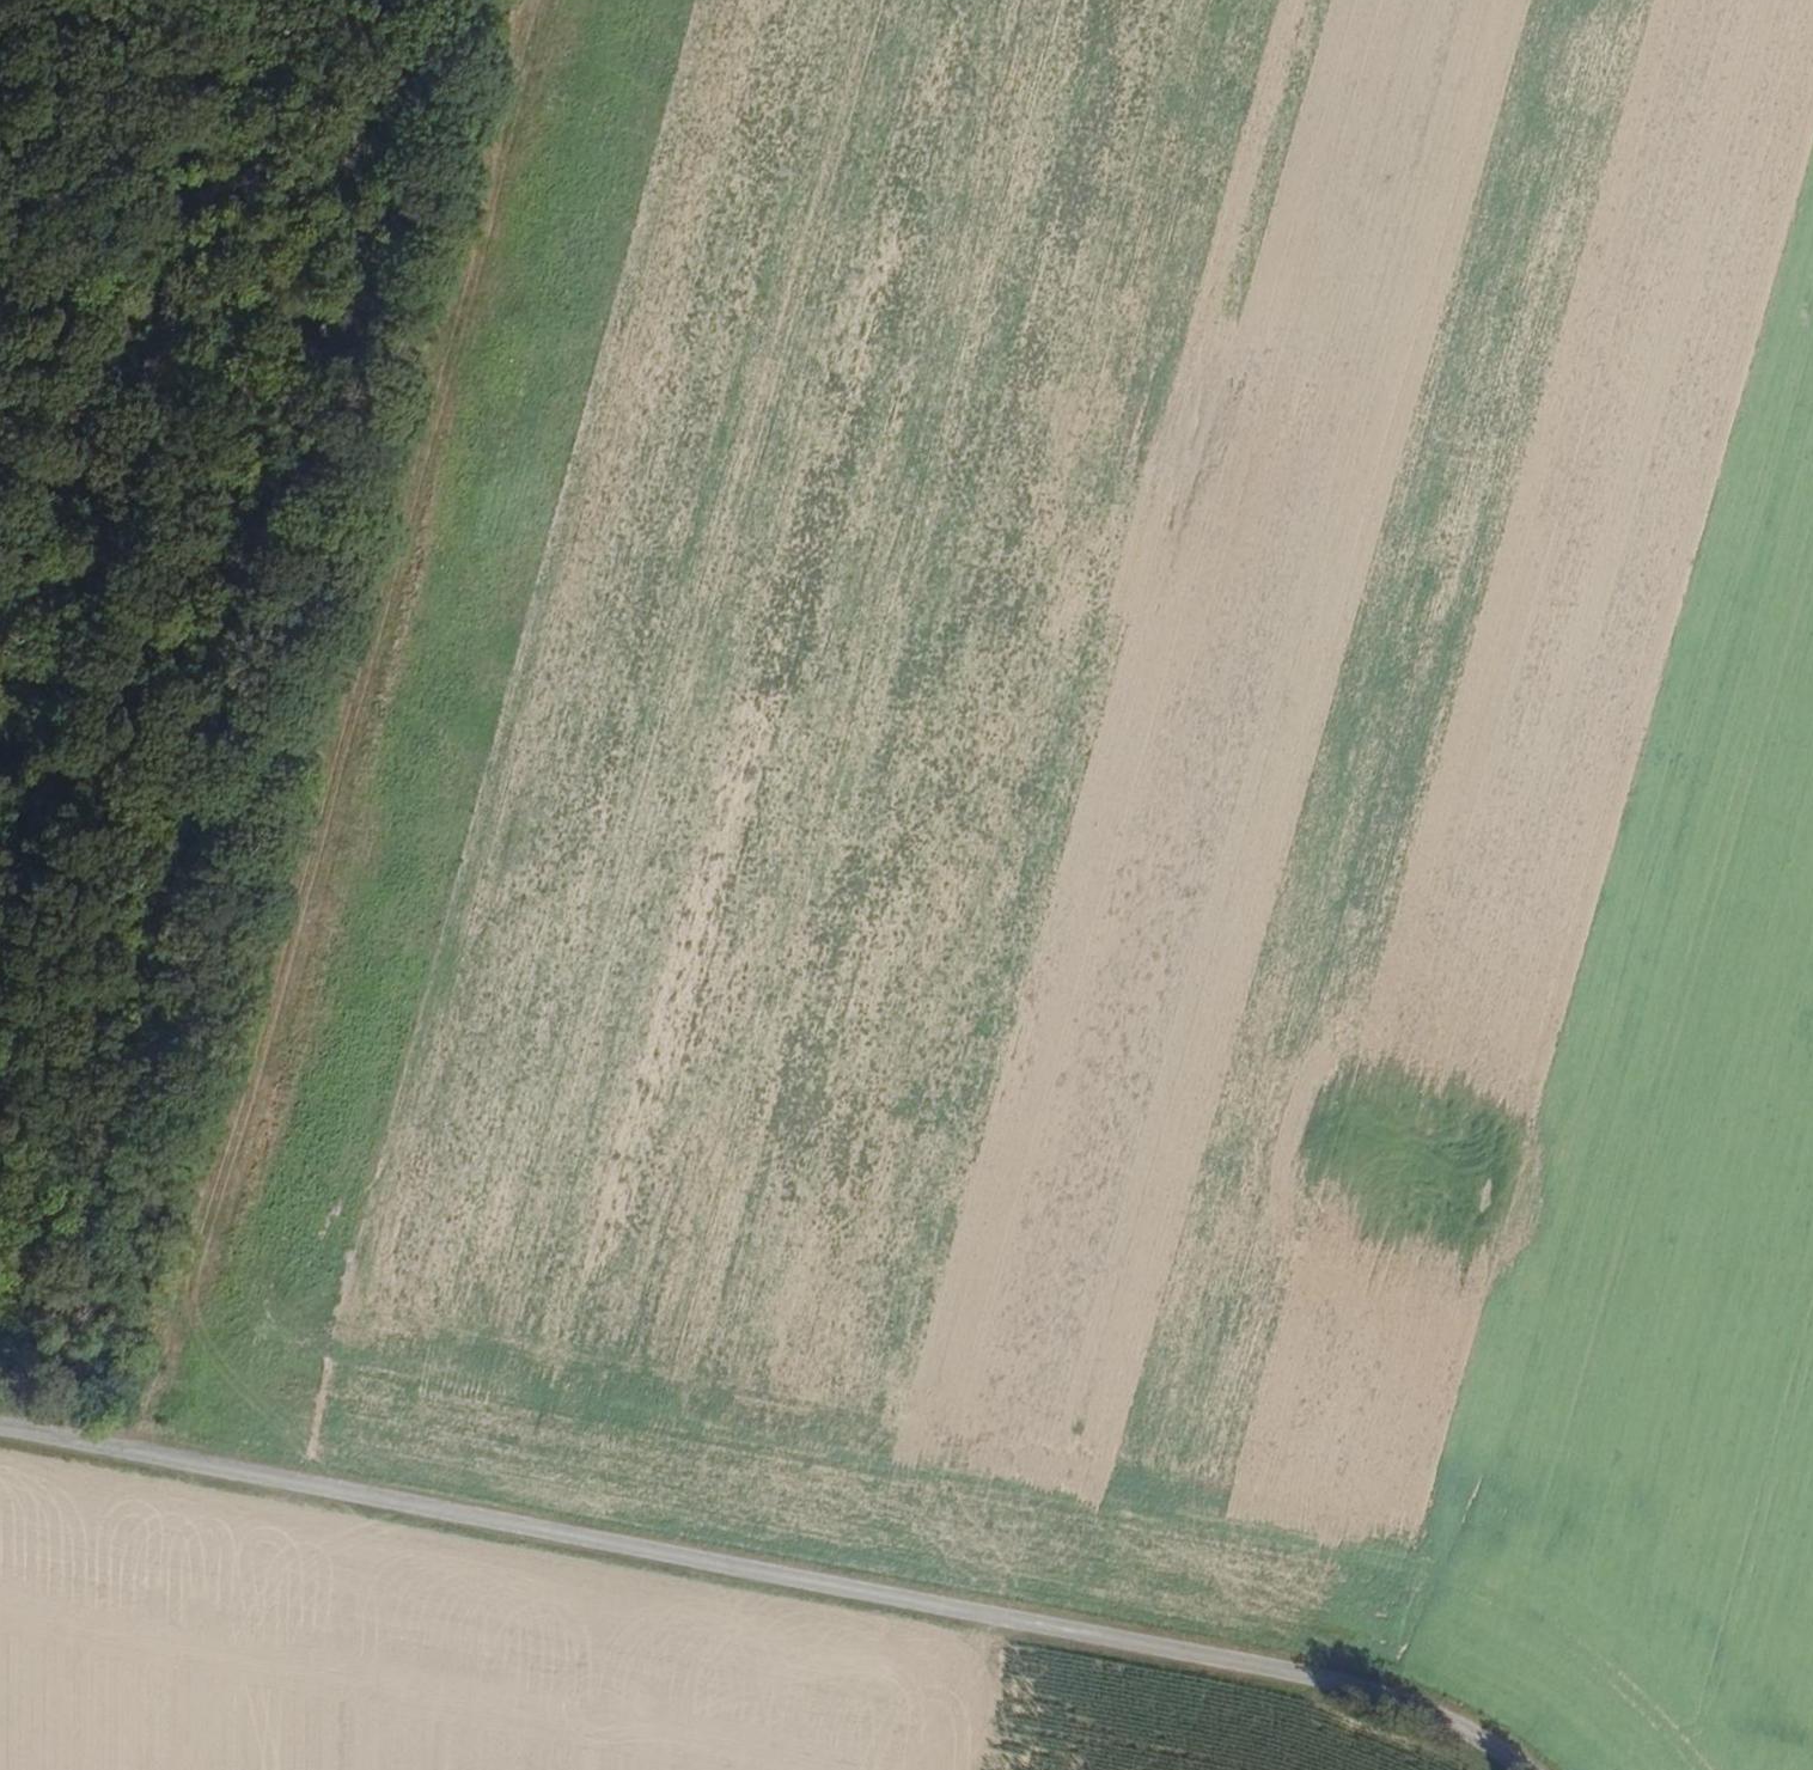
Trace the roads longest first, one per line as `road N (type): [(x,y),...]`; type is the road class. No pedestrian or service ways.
road 1 (tertiary): [(1528,1769),(1480,1729),(1328,1683),(0,1427)]

